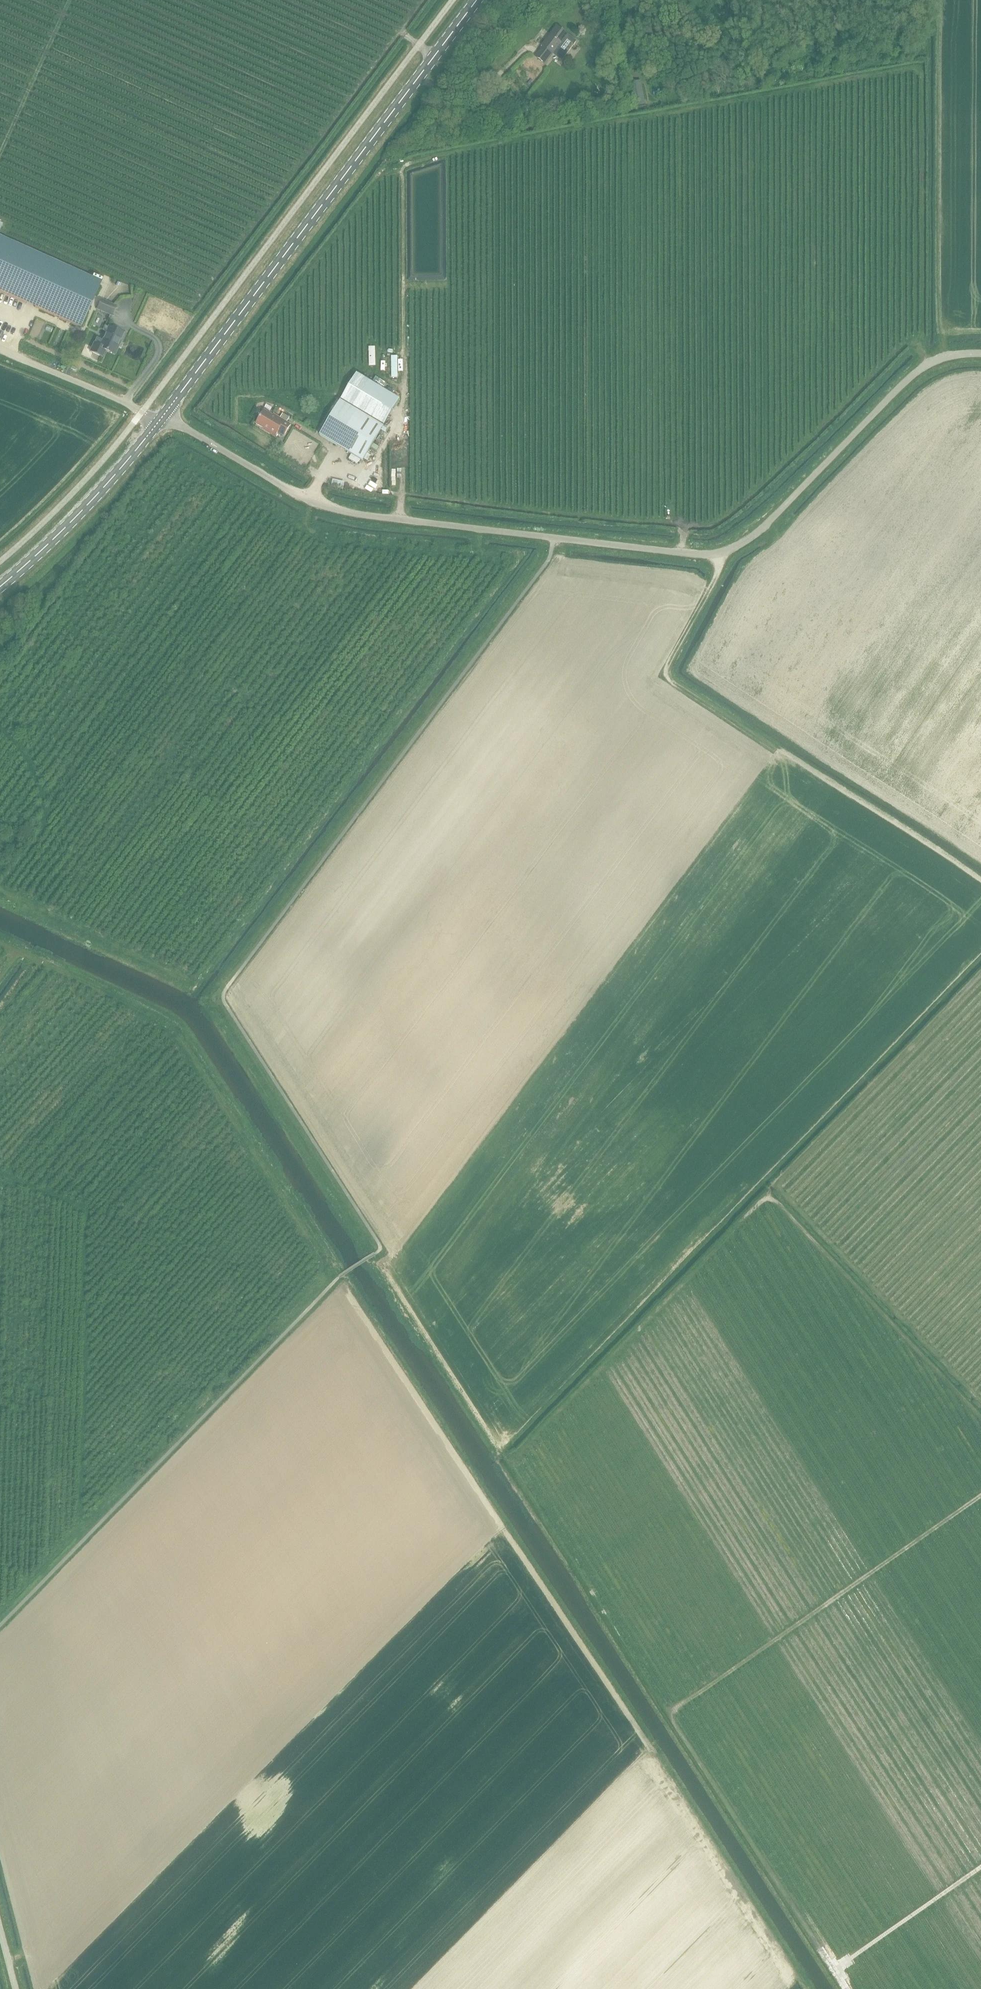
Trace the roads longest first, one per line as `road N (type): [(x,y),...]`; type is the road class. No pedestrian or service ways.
road 1 (unclassified): [(980,353),(925,367),(764,529),(720,555),(338,511),(164,414)]
road 2 (secondary): [(164,414),(479,0)]
road 3 (track): [(949,356),(941,333),(940,0)]
road 4 (secondary): [(0,589),(85,509),(157,423)]
road 5 (unclassified): [(0,348),(157,423)]

